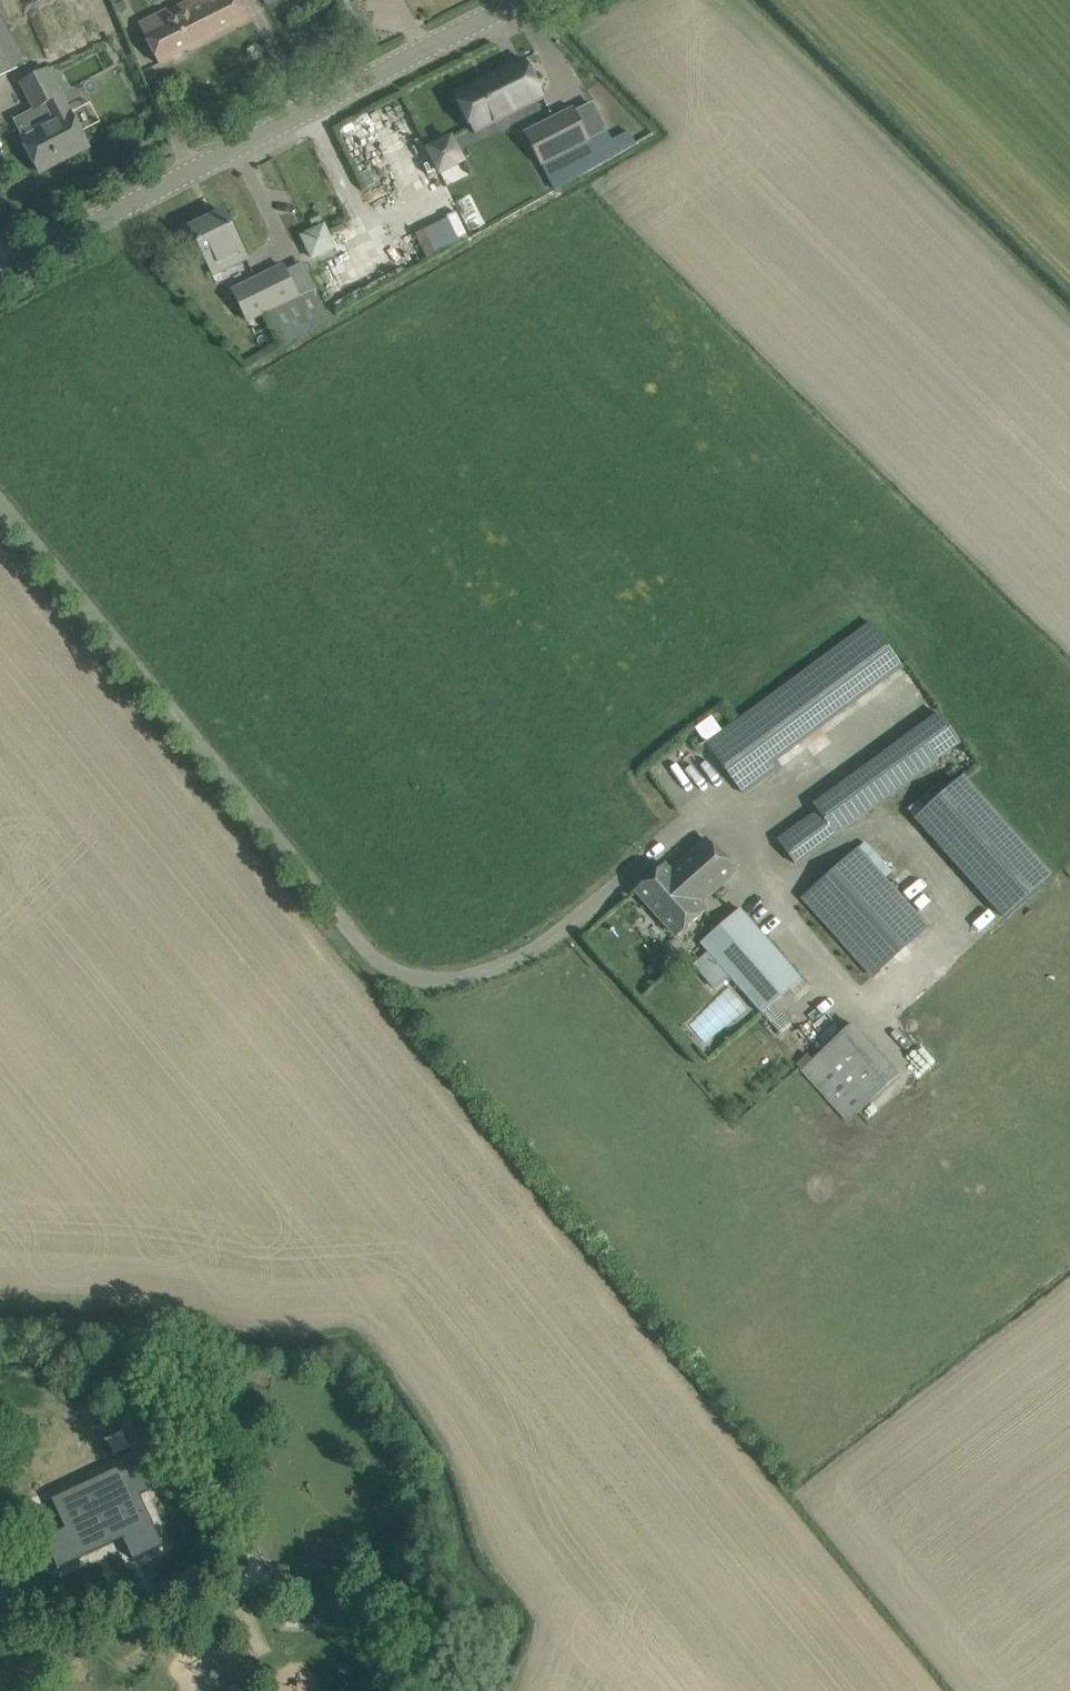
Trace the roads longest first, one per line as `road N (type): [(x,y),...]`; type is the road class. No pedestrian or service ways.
road 1 (unclassified): [(613,890),(547,941),(468,981),(408,985),(363,961),(0,489)]
road 2 (tertiary): [(0,282),(538,0)]

